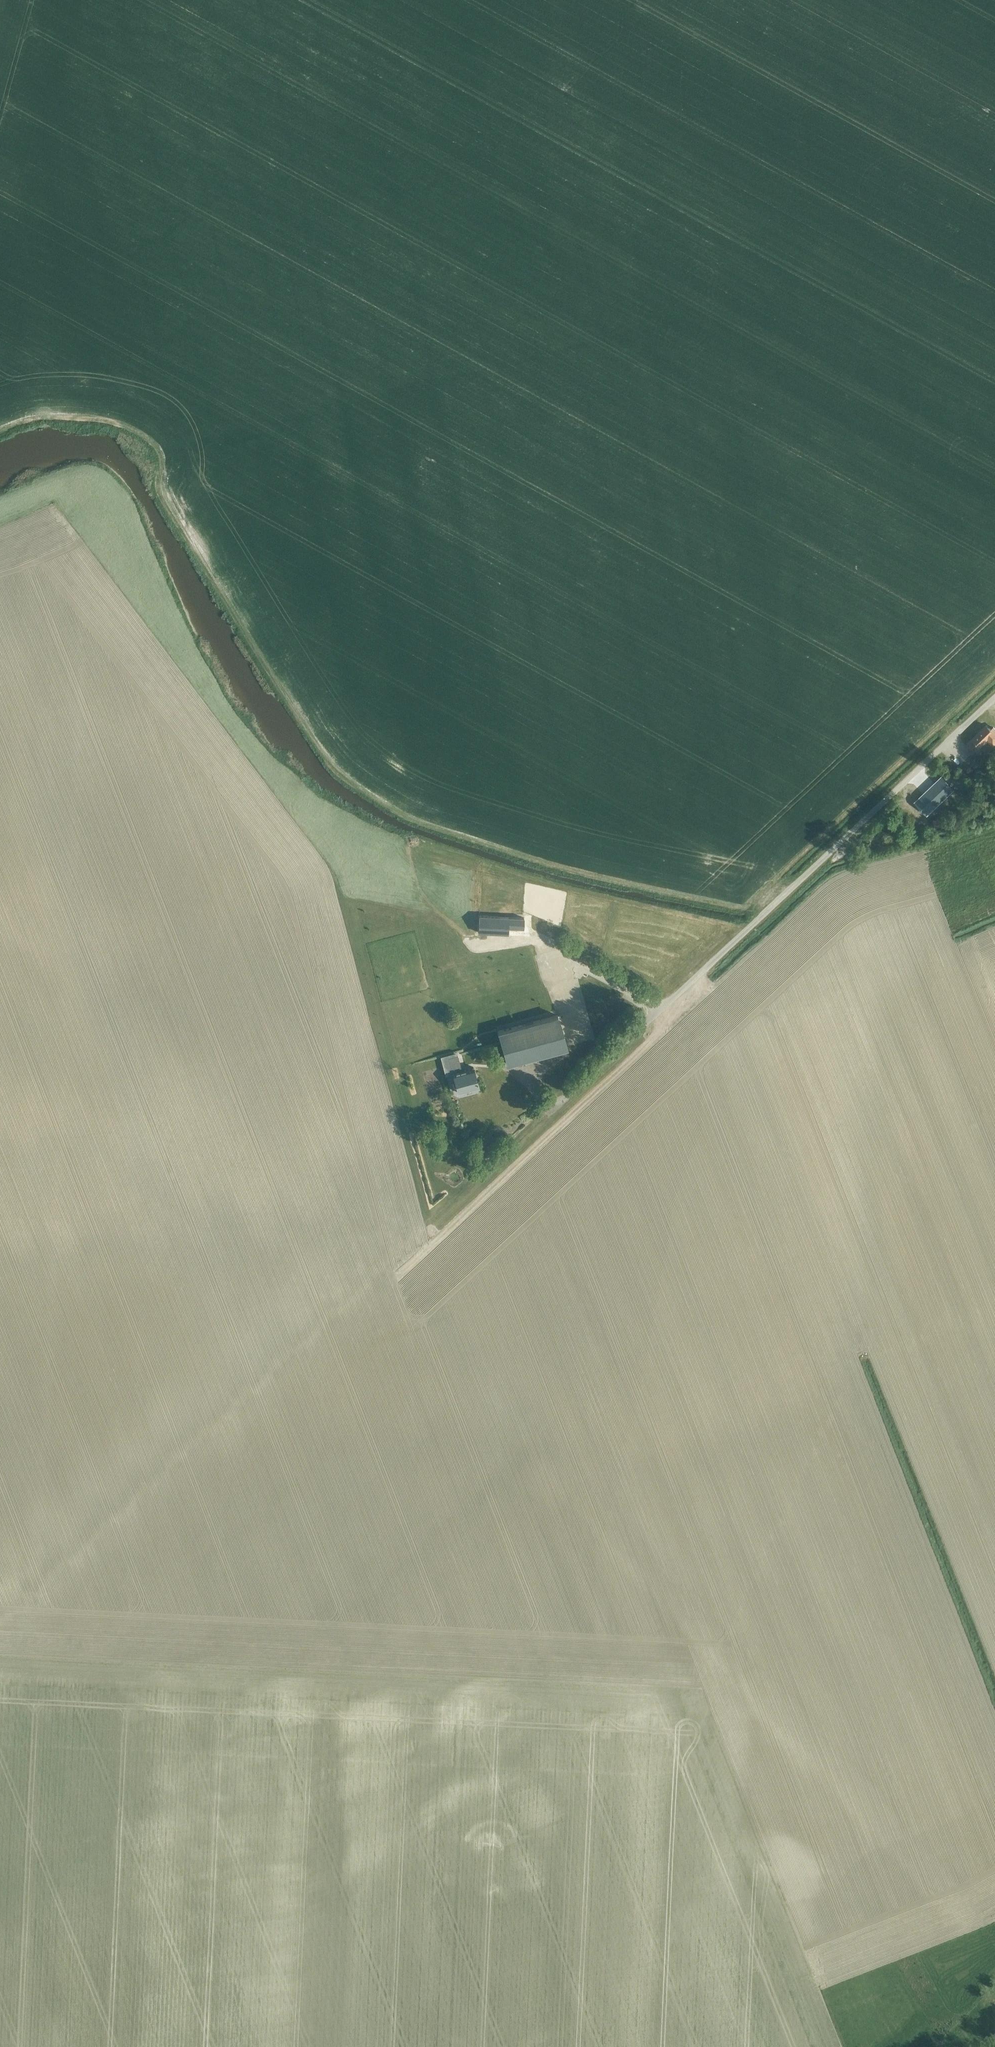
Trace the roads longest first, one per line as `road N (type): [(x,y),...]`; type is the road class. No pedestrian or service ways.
road 1 (unclassified): [(553,1109),(994,698)]

